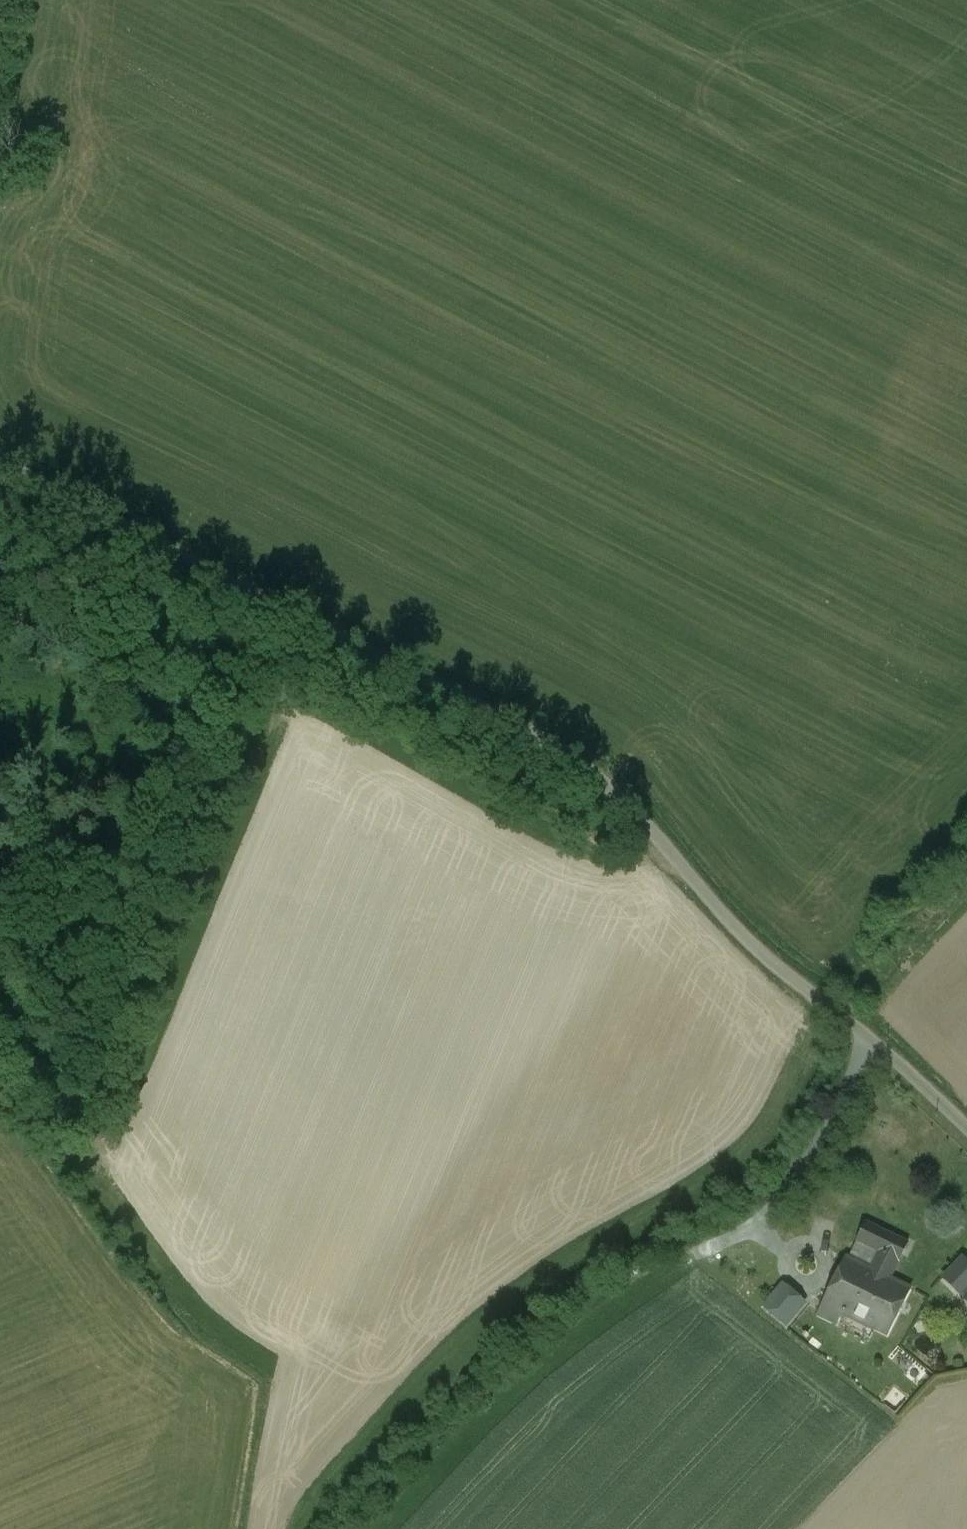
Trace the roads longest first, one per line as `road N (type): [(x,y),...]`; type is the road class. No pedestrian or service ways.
road 1 (unclassified): [(0,460),(543,737),(643,818),(744,937),(966,1128)]

